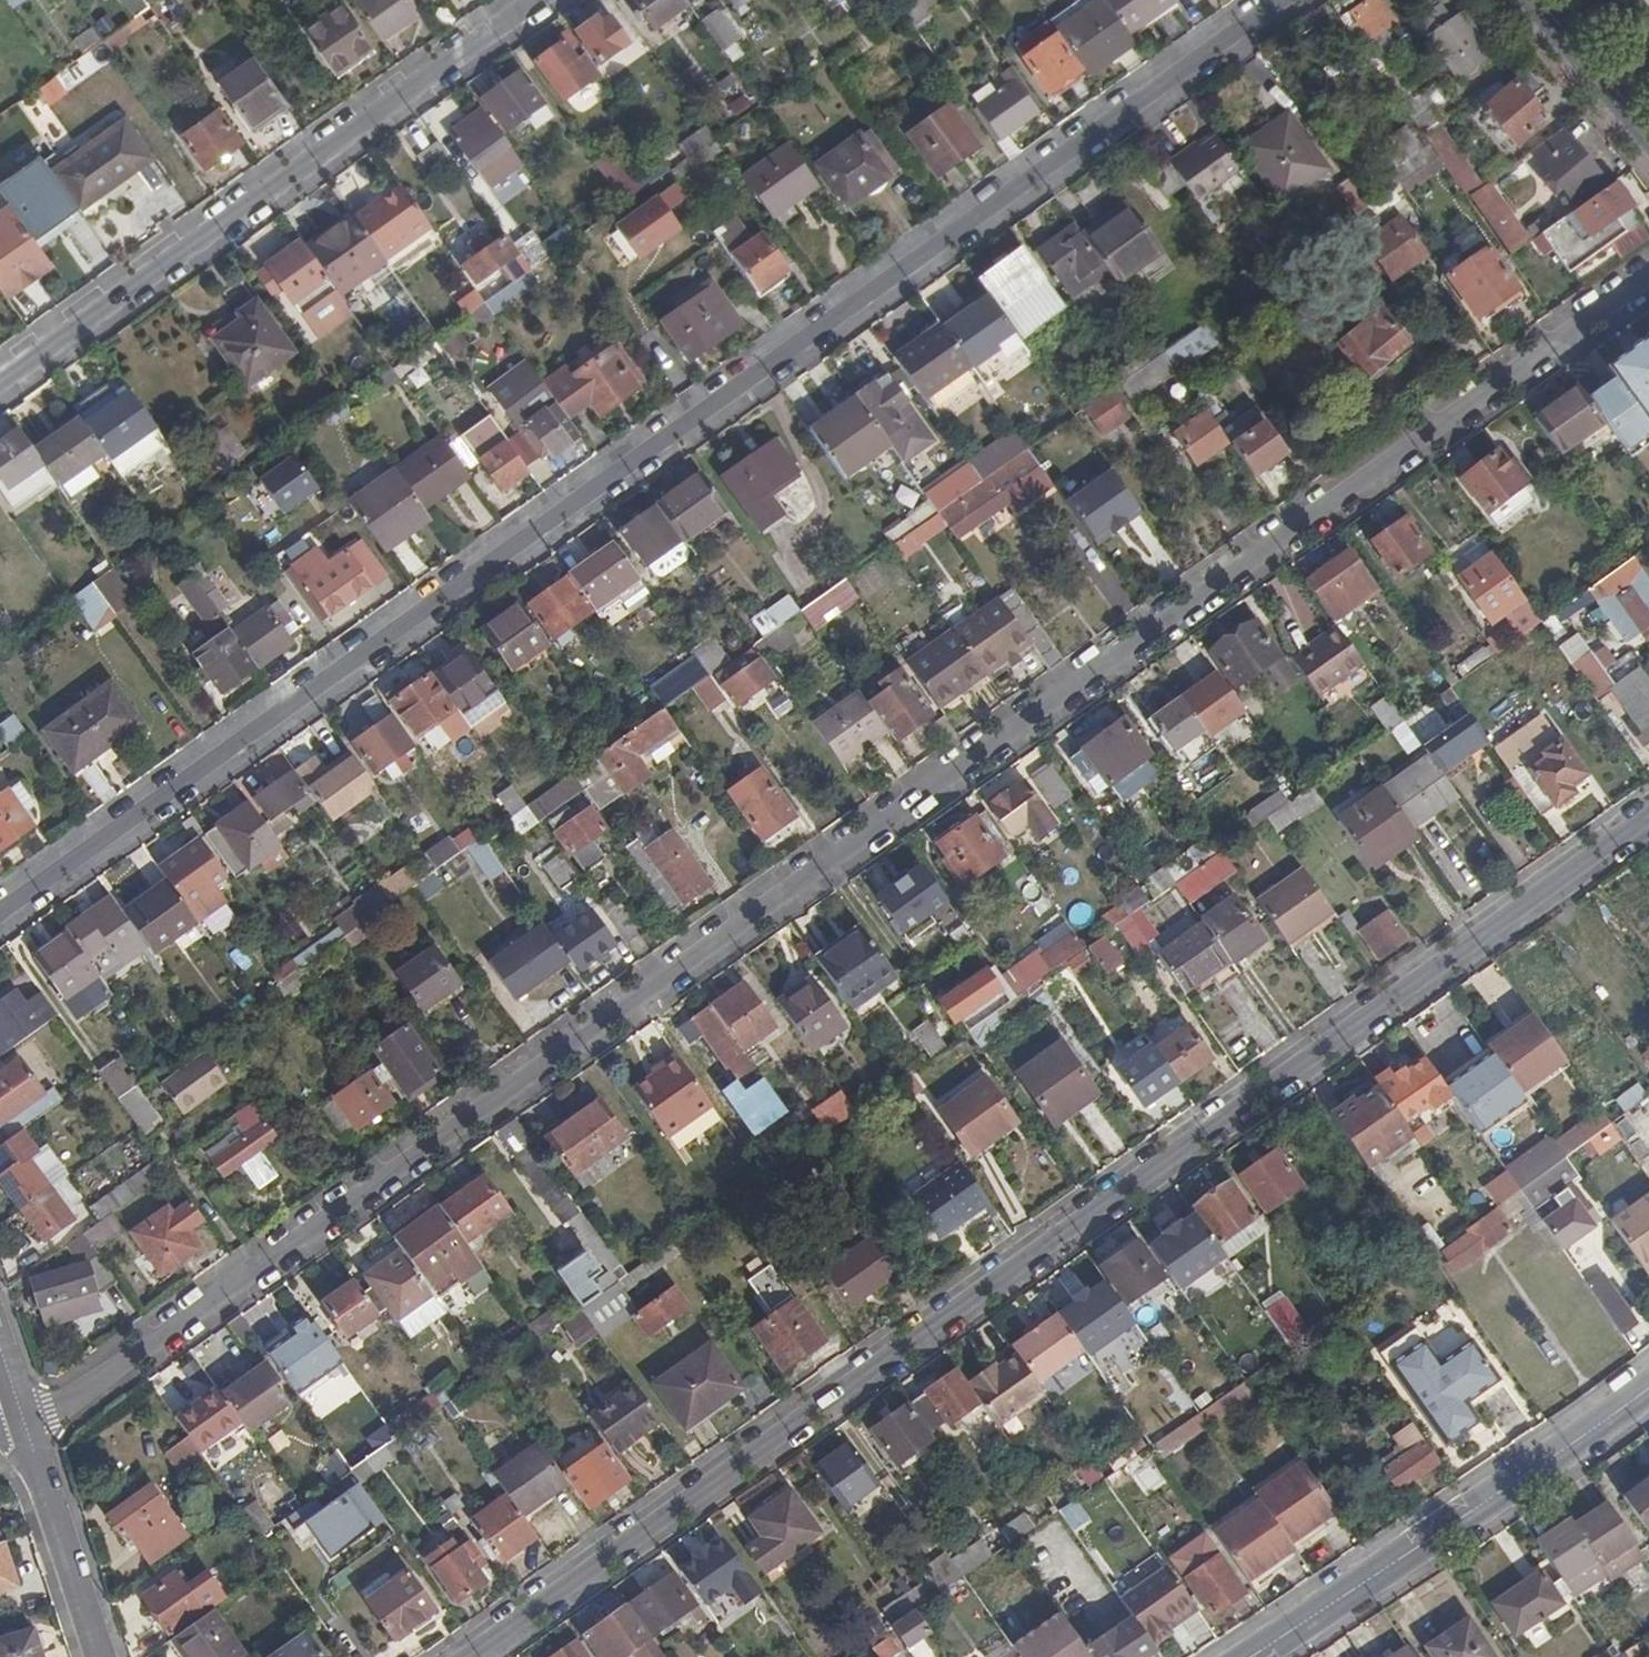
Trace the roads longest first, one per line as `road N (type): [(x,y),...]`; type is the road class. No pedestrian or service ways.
road 1 (residential): [(1648,273),(30,1431)]
road 2 (residential): [(0,907),(1270,0)]
road 3 (residential): [(467,1656),(1648,814)]
road 4 (residential): [(530,0),(0,376)]
road 5 (secondary): [(1648,1386),(1251,1656)]
road 6 (residential): [(101,1656),(30,1431)]
road 7 (primary): [(1539,0),(1648,130)]

